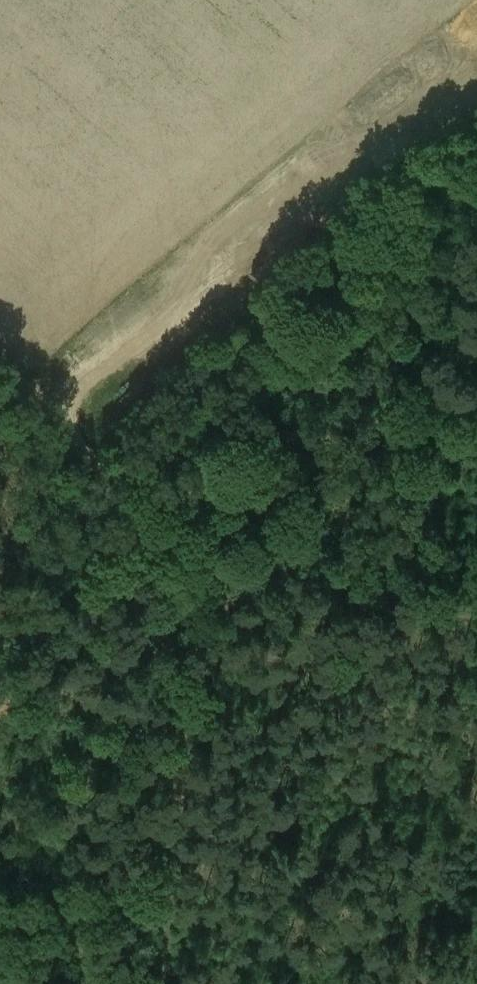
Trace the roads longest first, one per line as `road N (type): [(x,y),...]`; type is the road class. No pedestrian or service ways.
road 1 (track): [(194,487),(341,292),(476,134)]
road 2 (track): [(0,711),(81,632),(194,487)]
road 3 (track): [(194,487),(90,455),(0,364)]
road 4 (track): [(476,602),(357,579),(279,540)]
road 5 (track): [(134,568),(107,481),(90,455)]

